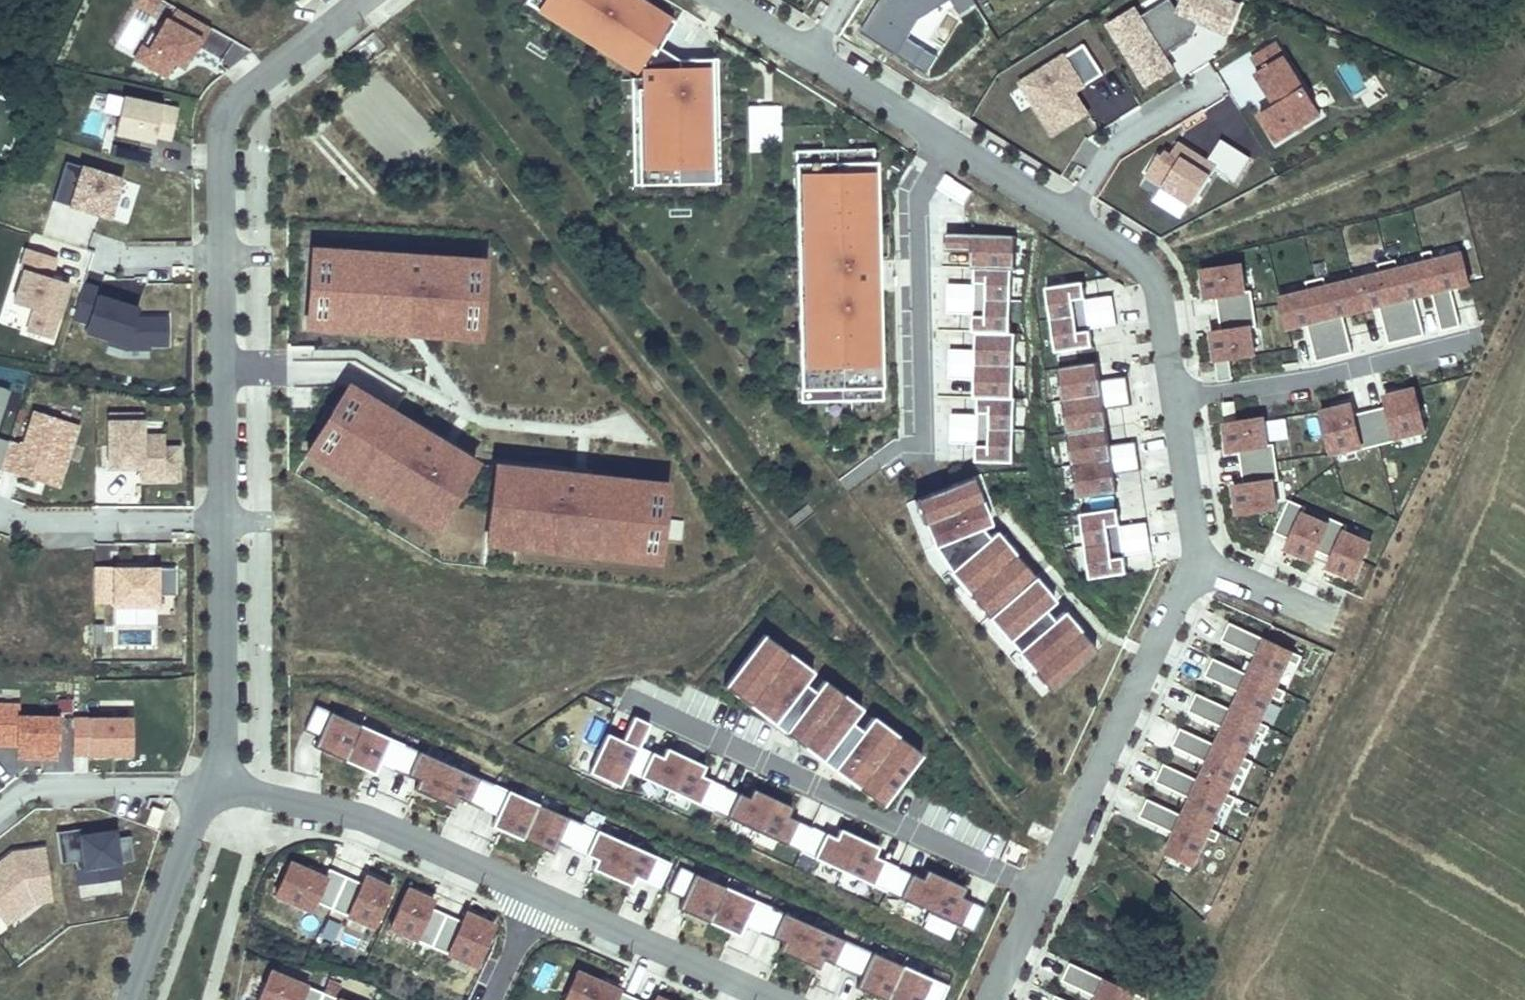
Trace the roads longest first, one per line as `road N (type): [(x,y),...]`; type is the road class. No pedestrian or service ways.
road 1 (residential): [(673,728),(1044,894)]
road 2 (residential): [(1061,215),(1156,274),(1192,564)]
road 3 (residential): [(1192,564),(1044,894)]
road 4 (residential): [(538,894),(360,819),(212,782)]
road 5 (residential): [(222,259),(222,122),(240,91),(359,0)]
road 6 (residential): [(804,55),(1061,215)]
road 7 (residential): [(212,782),(220,758),(221,519)]
road 8 (residential): [(221,519),(222,259)]
road 9 (residential): [(773,999),(538,894)]
road 10 (residential): [(127,999),(212,782)]
road 11 (residential): [(221,519),(47,524),(1,512)]
road 12 (residential): [(0,808),(24,790),(212,782)]
road 13 (residential): [(1204,86),(1112,139),(1061,215)]
road 14 (residential): [(1323,617),(1192,564)]
road 15 (residential): [(103,247),(120,257),(222,259)]

